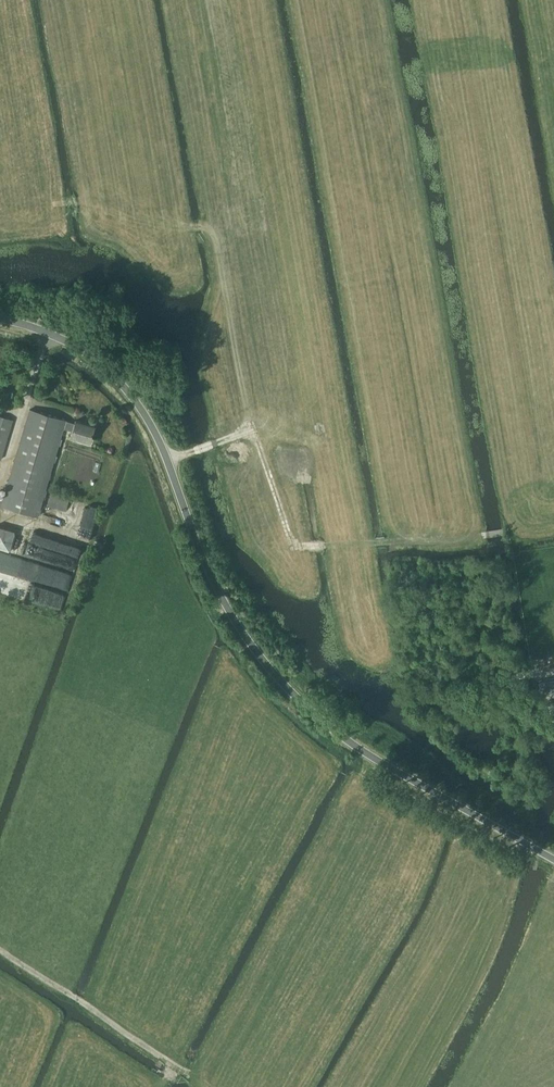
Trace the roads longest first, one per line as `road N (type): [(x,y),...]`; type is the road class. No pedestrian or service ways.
road 1 (unclassified): [(553,862),(362,752),(292,693),(260,659),(216,586),(164,450),(128,390),(68,343),(0,320)]
road 2 (track): [(168,461),(247,431),(256,436),(296,546),(553,524)]
road 3 (track): [(247,431),(249,409),(209,229),(107,204),(0,208)]
road 4 (track): [(0,950),(178,1071)]
road 5 (track): [(48,335),(0,485)]

